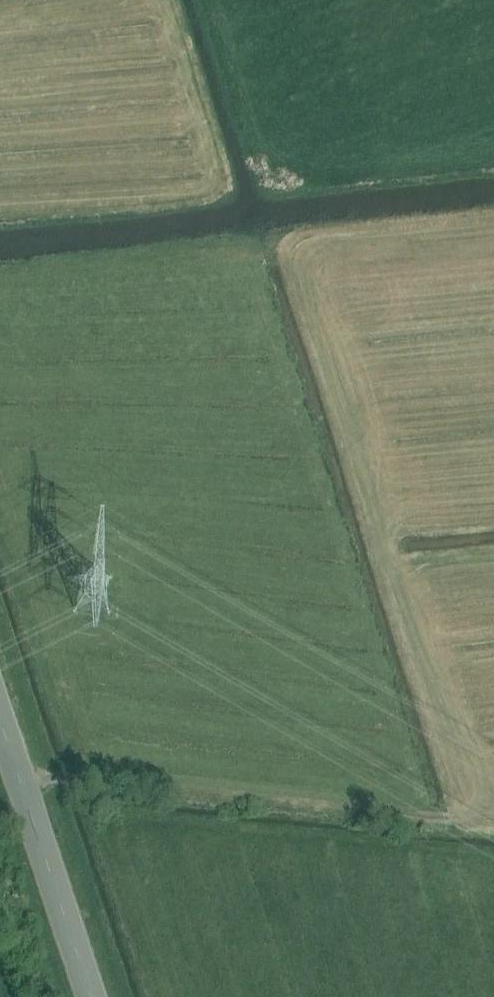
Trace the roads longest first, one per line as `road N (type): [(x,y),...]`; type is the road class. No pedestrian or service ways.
road 1 (unclassified): [(94,996),(0,713)]

